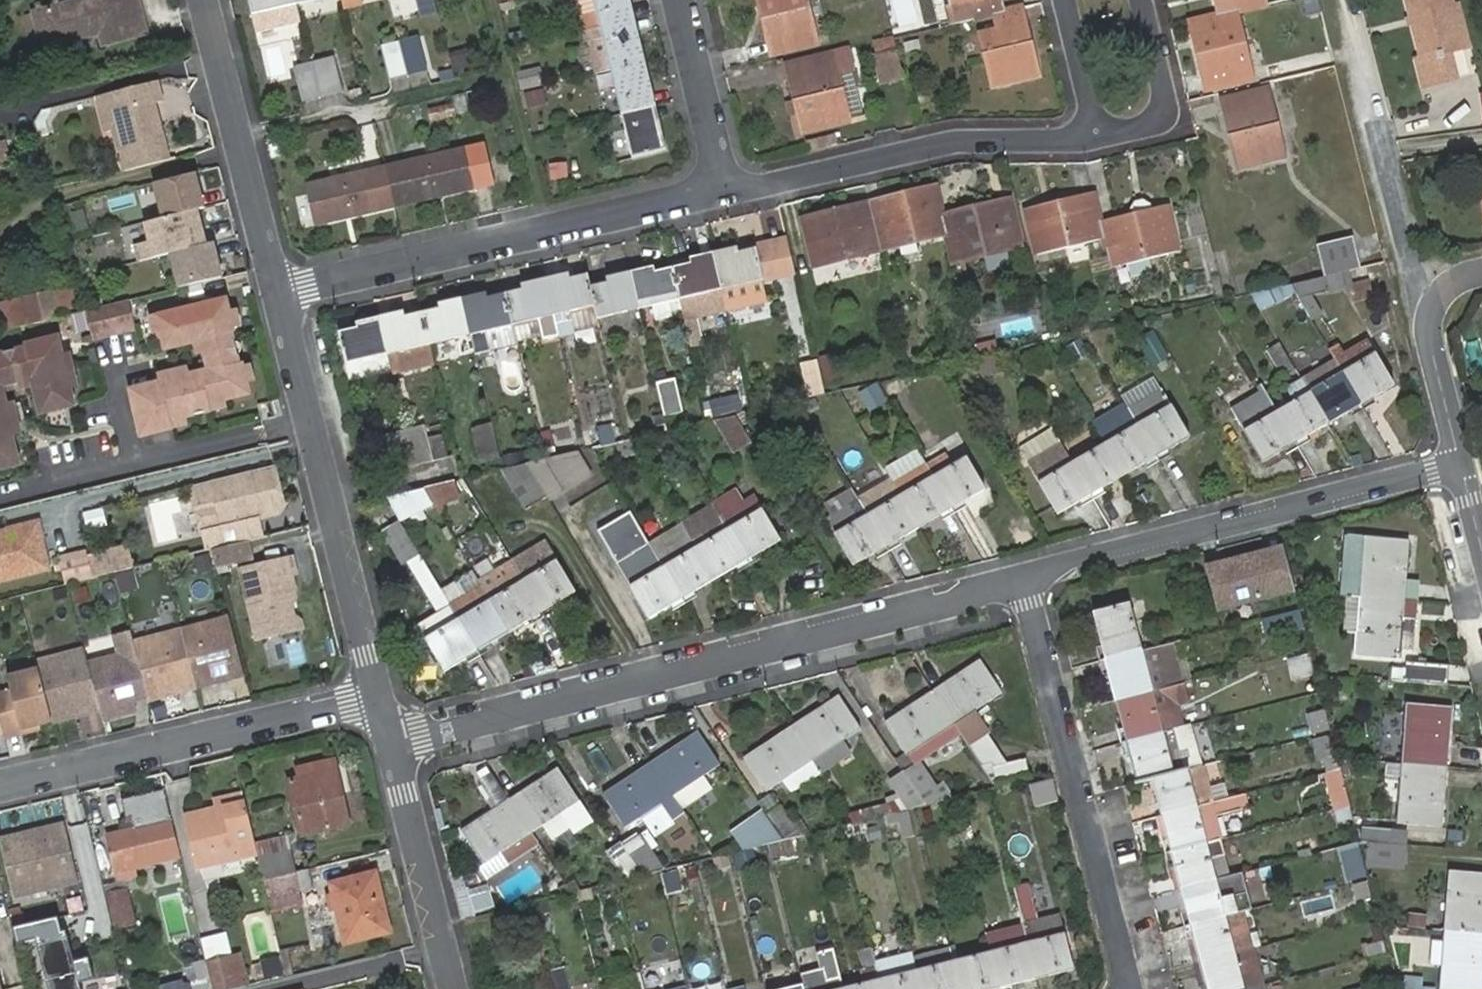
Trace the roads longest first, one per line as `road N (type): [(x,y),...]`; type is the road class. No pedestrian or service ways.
road 1 (residential): [(1025,578),(392,739)]
road 2 (residential): [(279,291),(729,185)]
road 3 (residential): [(1459,464),(1025,578)]
road 4 (residential): [(1129,988),(1025,578)]
road 5 (residential): [(279,291),(380,695)]
road 6 (residential): [(0,787),(380,695)]
road 7 (residential): [(729,185),(762,186),(957,142),(1069,141),(1097,132)]
road 8 (residential): [(204,0),(279,291)]
road 9 (residential): [(392,739),(455,988)]
road 10 (residential): [(1428,323),(1374,119)]
road 11 (residential): [(729,185),(683,0)]
road 12 (residential): [(1097,132),(1137,130),(1167,108),(1142,0)]
road 13 (residential): [(1459,464),(1428,323)]
road 14 (residential): [(1067,0),(1097,132)]

